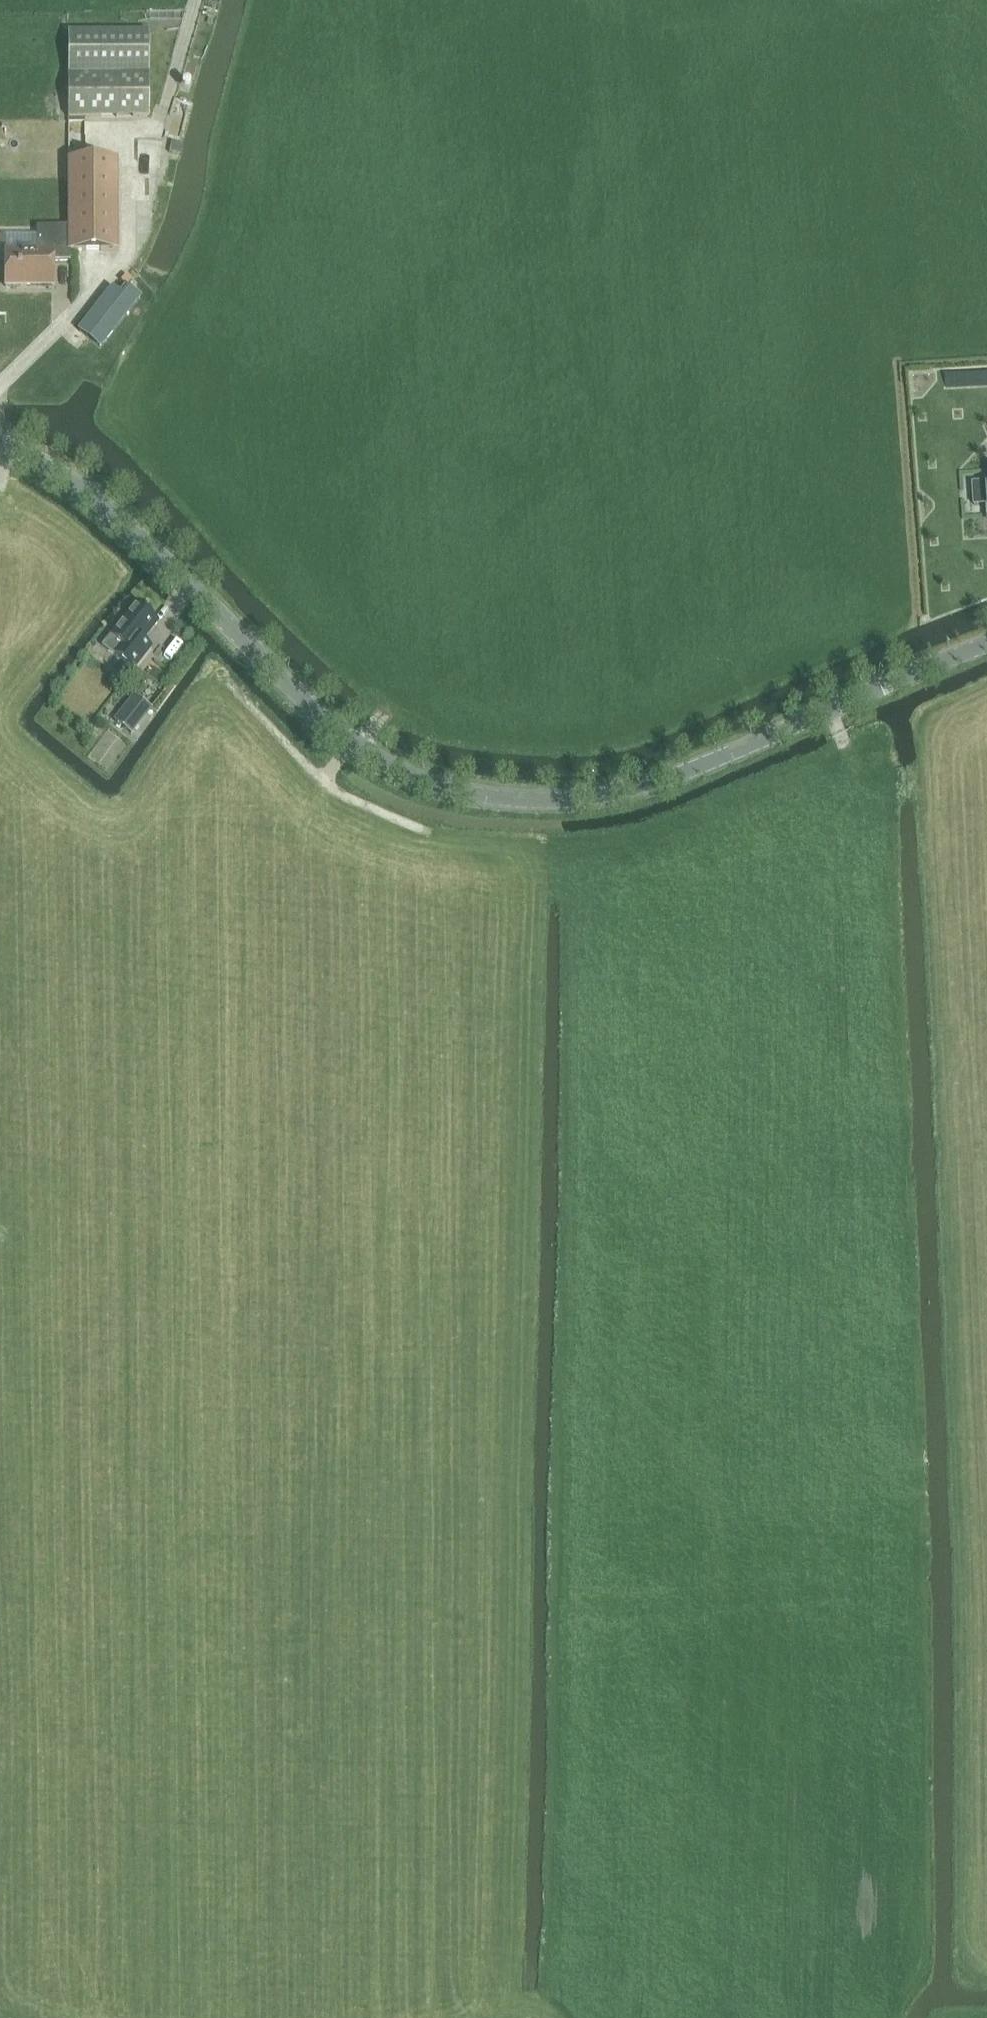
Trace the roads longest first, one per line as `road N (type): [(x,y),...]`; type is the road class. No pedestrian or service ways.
road 1 (tertiary): [(0,443),(94,498),(367,753),(442,787),(512,798),(597,796),(659,781),(986,644)]

